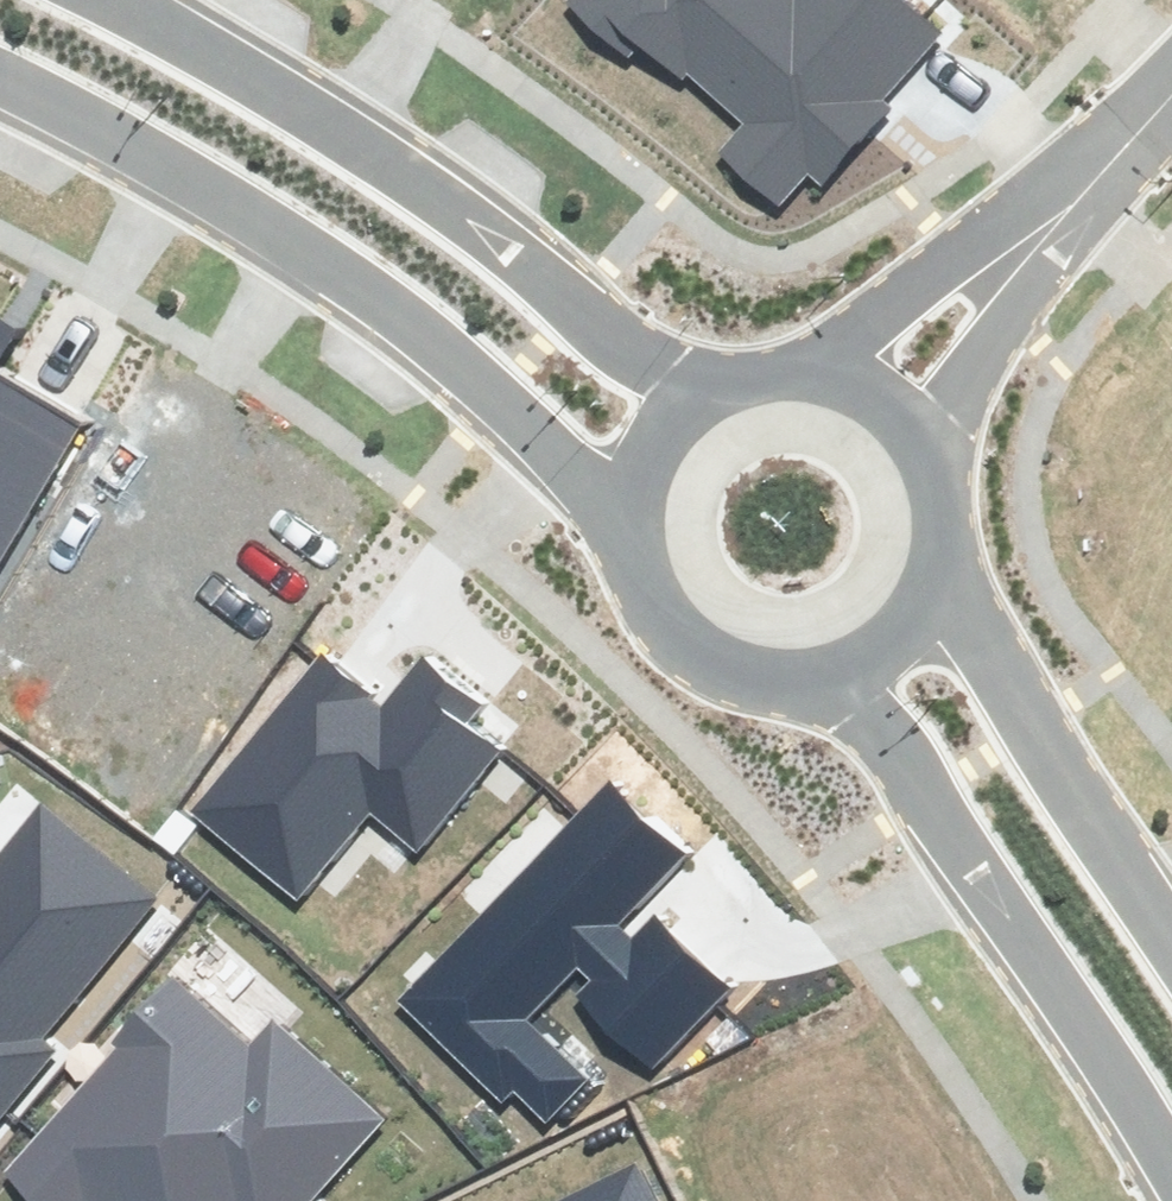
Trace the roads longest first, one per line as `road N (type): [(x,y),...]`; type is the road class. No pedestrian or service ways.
road 1 (tertiary): [(628,515),(249,214),(0,81)]
road 2 (tertiary): [(121,0),(301,98),(462,210),(575,307),(702,392)]
road 3 (tertiary): [(1171,1171),(1085,1029),(843,678)]
road 4 (tertiary): [(941,578),(1171,943)]
road 5 (residential): [(821,369),(962,258),(1099,177)]
road 6 (residential): [(1099,177),(1002,322),(933,455)]
road 7 (tertiary): [(843,678),(780,687),(718,671),(668,632),(636,577),(628,515)]
road 8 (tertiary): [(628,515),(640,467),(665,424),(702,392)]
road 9 (tertiary): [(821,369),(866,386),(905,416),(933,455)]
road 10 (tertiary): [(941,578),(919,621),(885,655),(843,678)]
road 11 (tertiary): [(933,455),(949,516),(941,578)]
road 12 (tertiary): [(702,392),(759,369),(821,369)]

